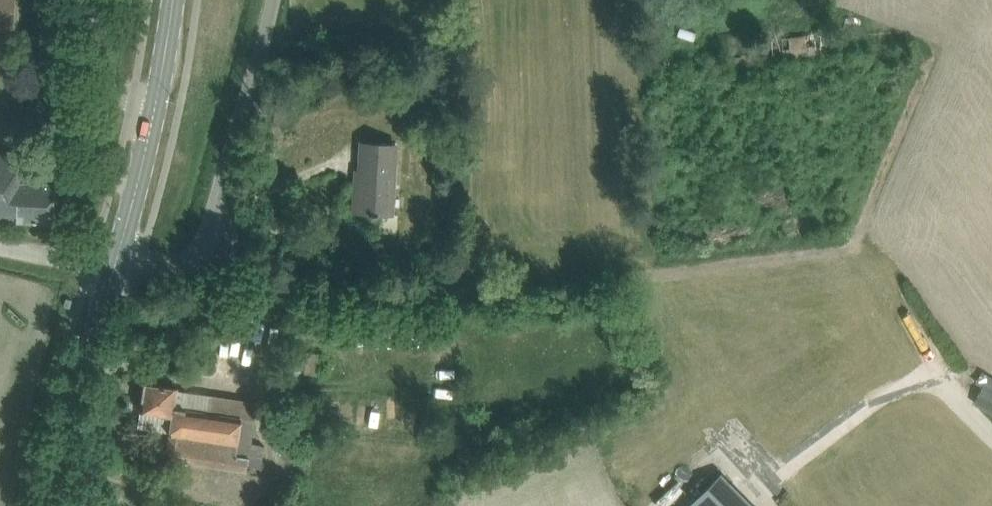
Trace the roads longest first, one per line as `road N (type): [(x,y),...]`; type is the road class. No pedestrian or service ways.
road 1 (track): [(217,273),(445,292),(840,253),(859,235),(927,59)]
road 2 (unclassified): [(187,269),(207,236),(275,0)]
road 3 (tertiary): [(60,505),(116,265)]
road 4 (tertiary): [(116,265),(155,113)]
road 5 (unclassified): [(96,0),(111,79),(155,113)]

